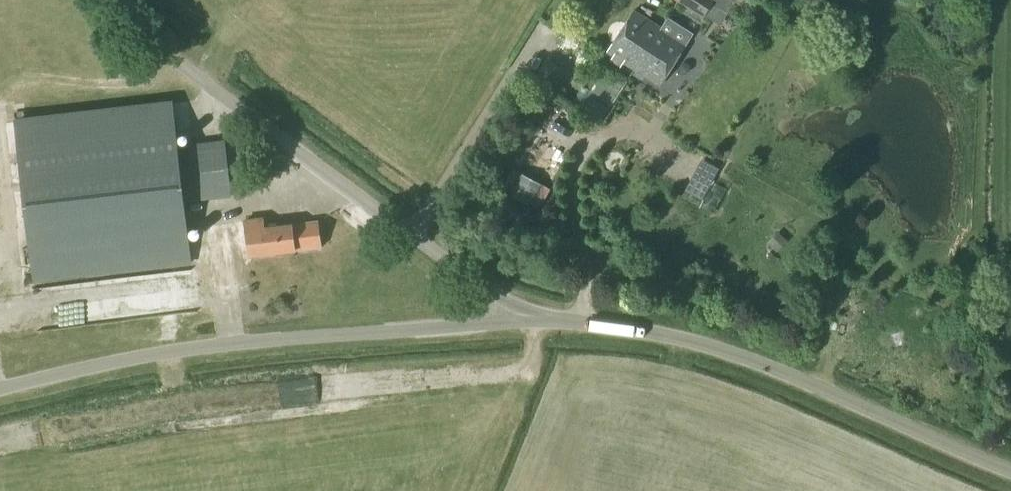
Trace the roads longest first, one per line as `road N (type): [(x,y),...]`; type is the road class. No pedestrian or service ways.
road 1 (unclassified): [(0,389),(189,349),(573,324)]
road 2 (unclassified): [(573,324),(400,226),(163,58),(124,0)]
road 3 (unclassified): [(573,324),(688,337),(1010,473)]

